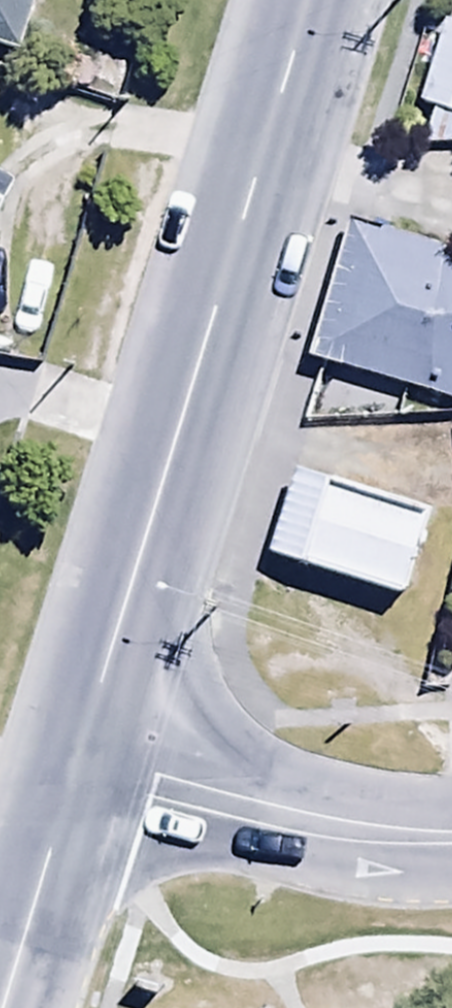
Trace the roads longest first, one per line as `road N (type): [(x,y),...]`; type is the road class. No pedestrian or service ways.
road 1 (secondary): [(310,0),(74,759)]
road 2 (tertiary): [(74,759),(255,811),(451,836)]
road 3 (tertiary): [(74,759),(0,1001)]

